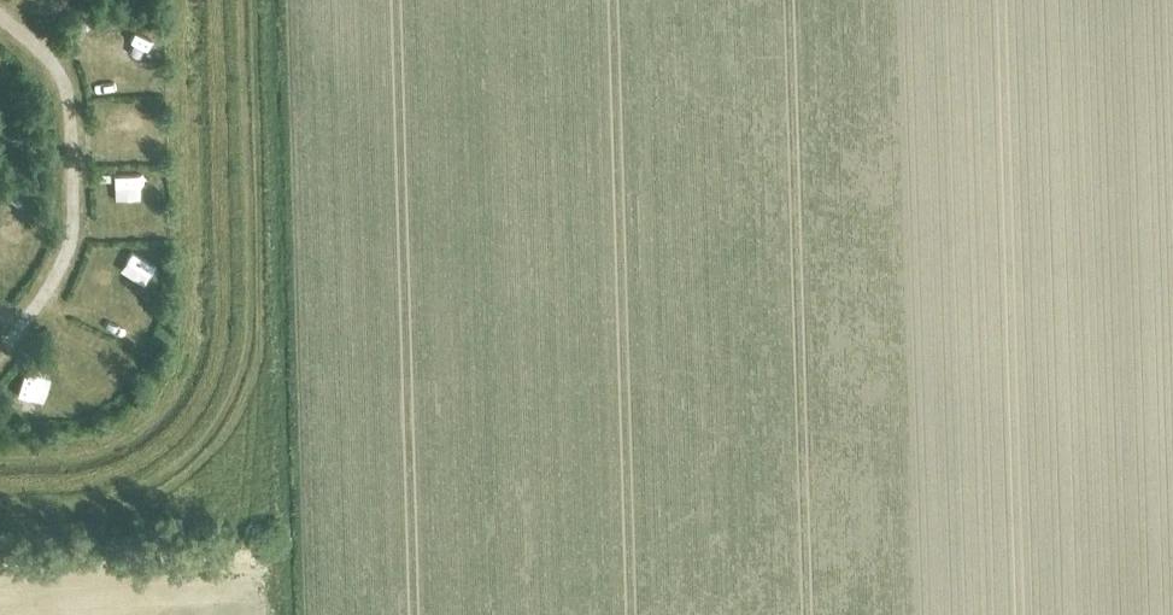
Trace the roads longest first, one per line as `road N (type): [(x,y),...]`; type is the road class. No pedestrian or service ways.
road 1 (track): [(241,0),(243,355),(214,408),(178,450),(120,495),(45,514),(0,515)]

